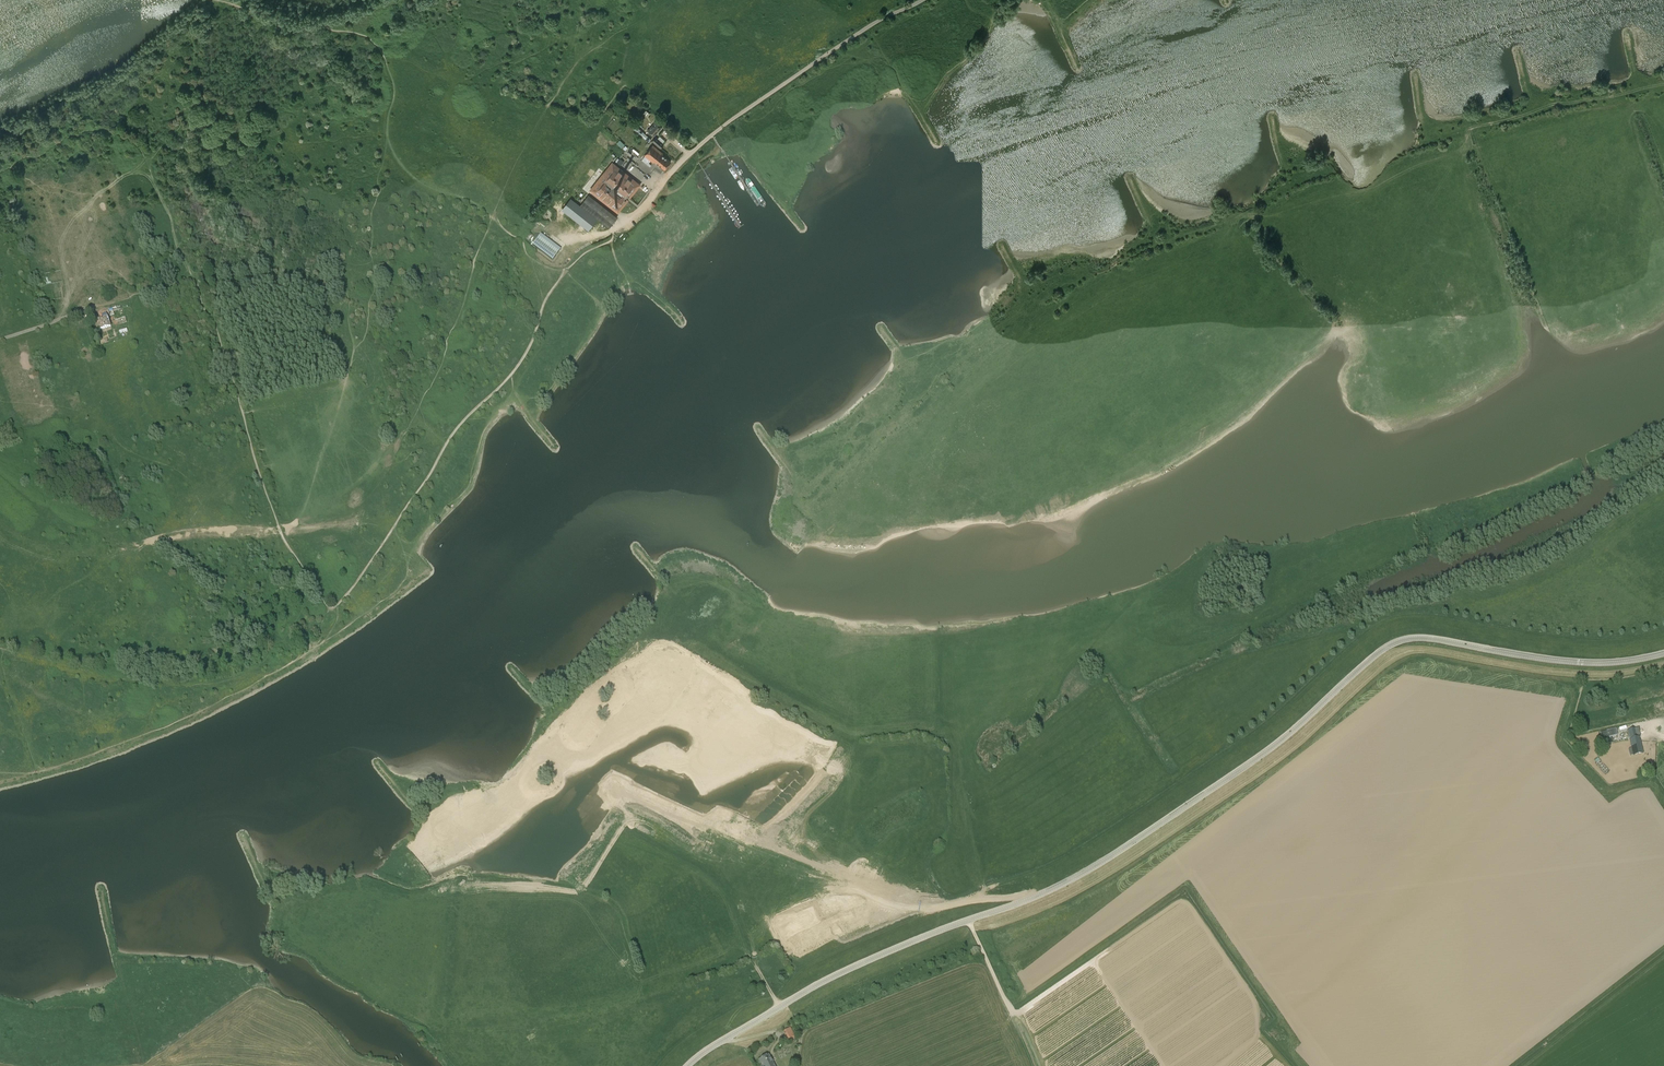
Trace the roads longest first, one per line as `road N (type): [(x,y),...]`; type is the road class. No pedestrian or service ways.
road 1 (tertiary): [(689,1065),(813,988),(1106,860),(1280,742),(1398,642),(1562,662),(1663,654)]
road 2 (unclassified): [(613,234),(722,127),(868,26),(923,0)]

